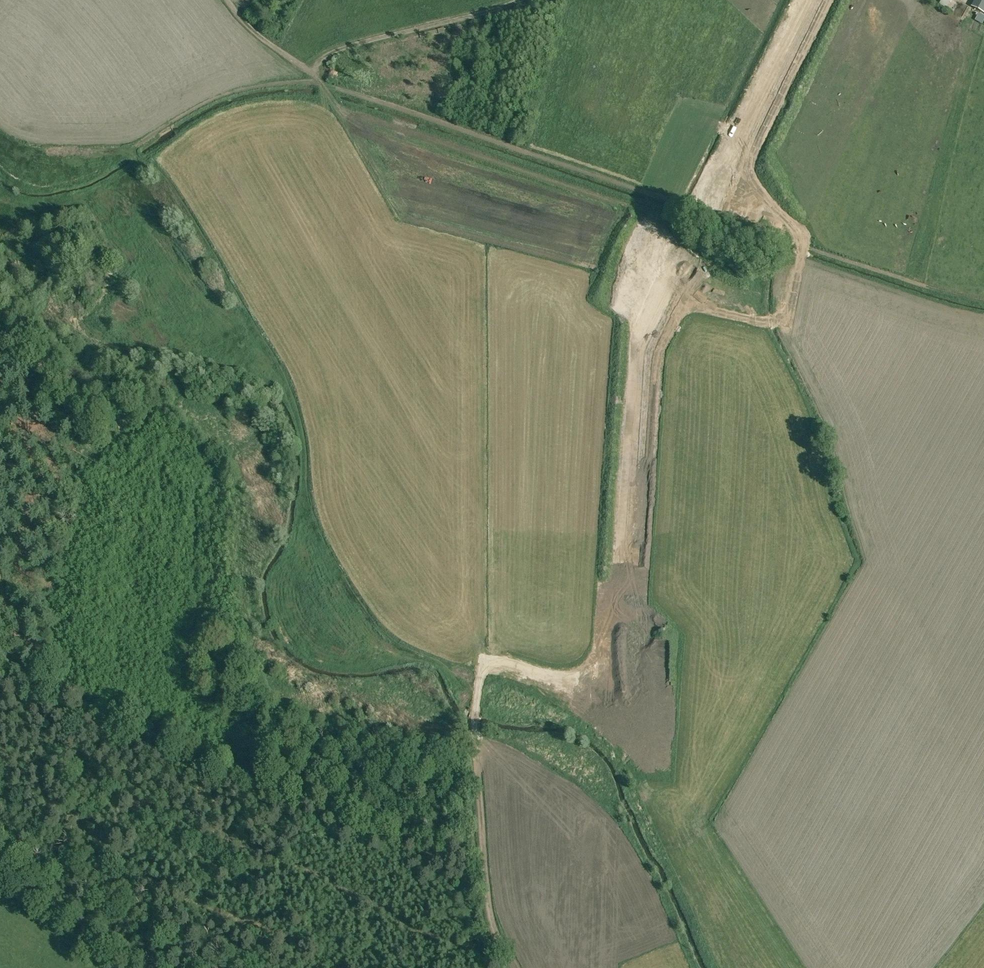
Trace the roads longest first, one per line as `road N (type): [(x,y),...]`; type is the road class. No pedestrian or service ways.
road 1 (track): [(0,658),(28,695),(455,867),(487,967)]
road 2 (track): [(225,0),(302,66),(360,40),(515,0)]

